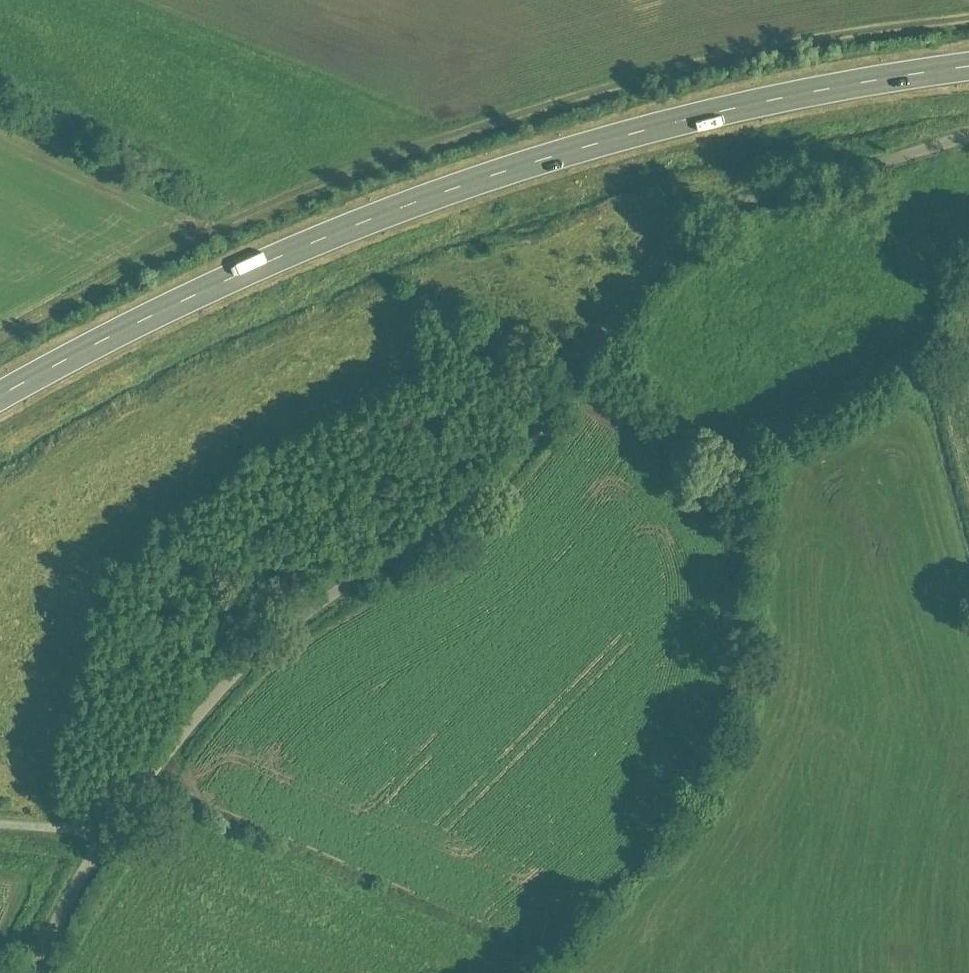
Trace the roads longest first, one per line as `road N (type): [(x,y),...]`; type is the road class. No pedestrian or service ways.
road 1 (residential): [(968,140),(741,203),(659,263),(493,489),(300,618),(210,701),(105,834),(32,972)]
road 2 (primary): [(0,396),(158,313),(417,202),(759,103),(968,67)]

